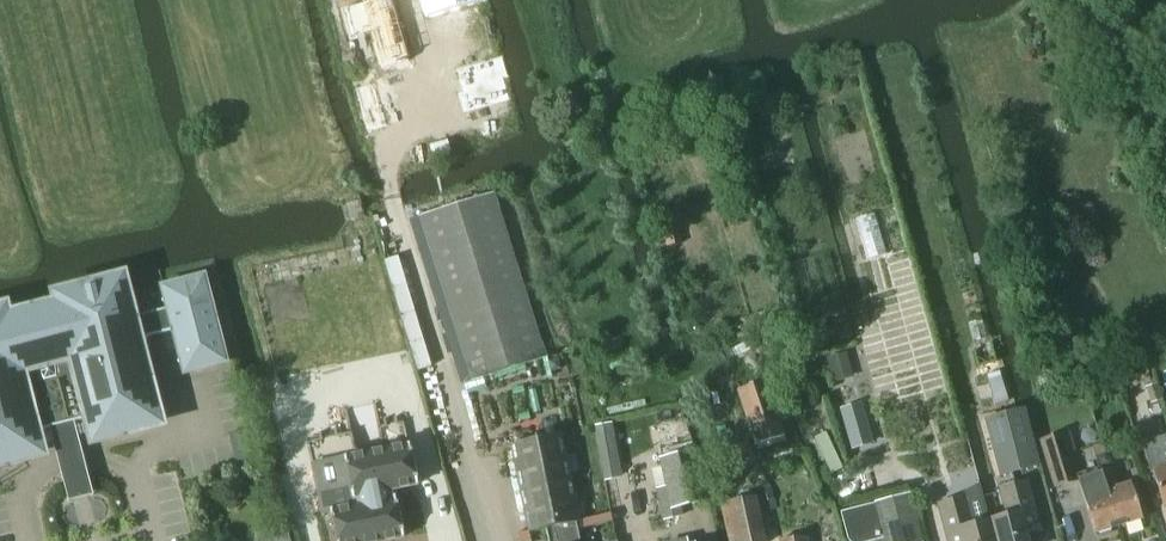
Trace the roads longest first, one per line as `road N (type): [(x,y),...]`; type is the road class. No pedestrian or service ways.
road 1 (track): [(251,157),(322,146),(357,236)]

